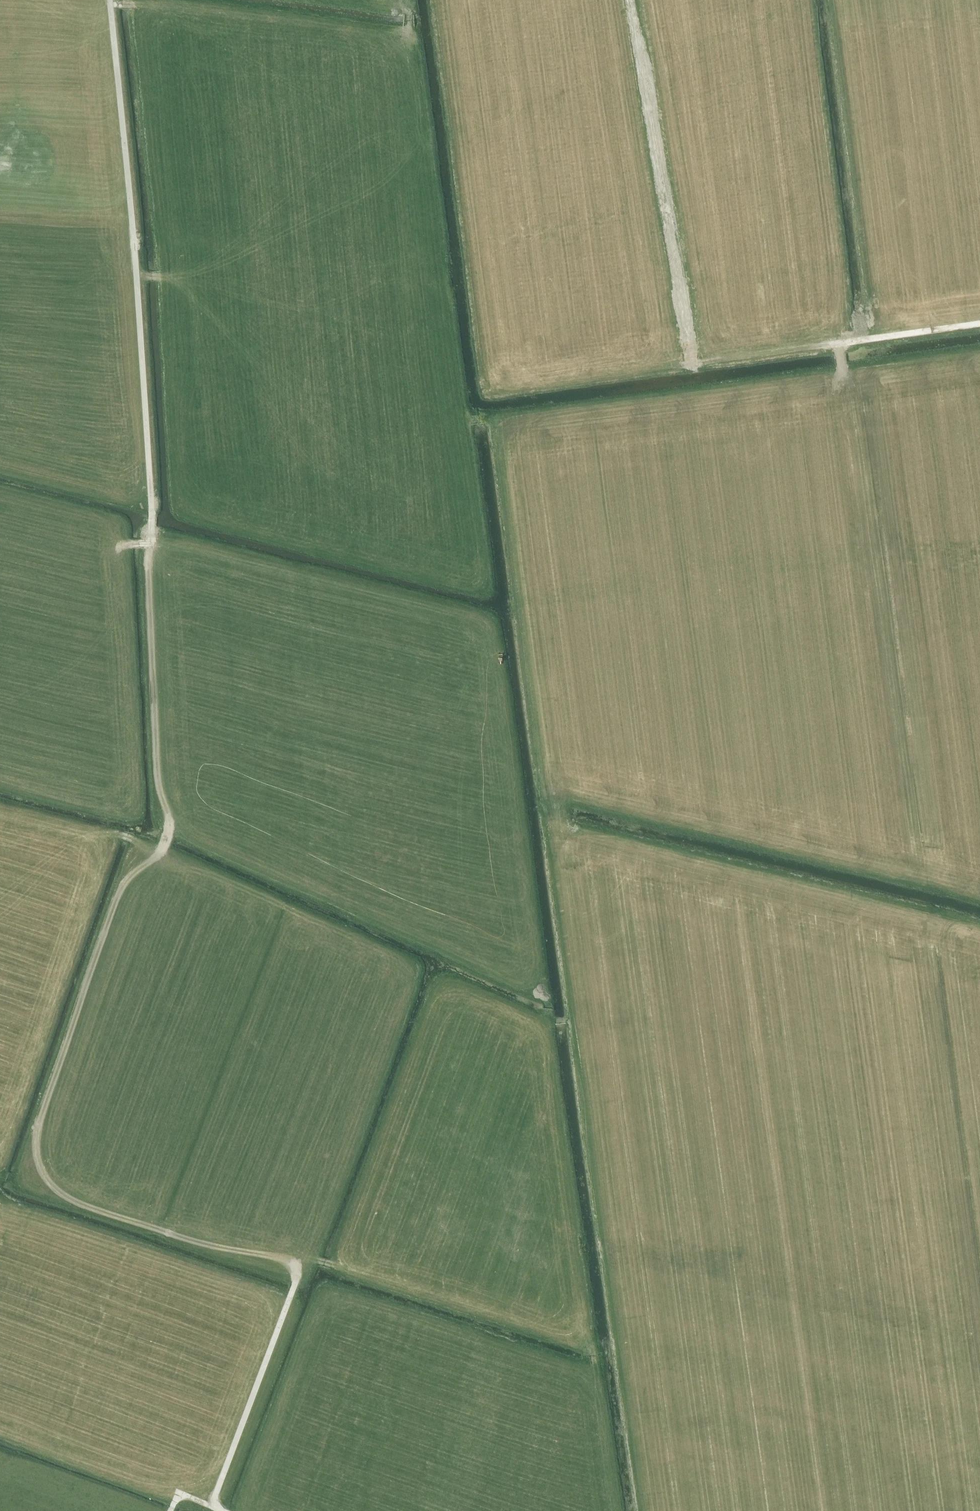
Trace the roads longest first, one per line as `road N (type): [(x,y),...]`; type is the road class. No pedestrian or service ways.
road 1 (track): [(212,1509),(296,1281)]
road 2 (track): [(830,344),(979,324)]

